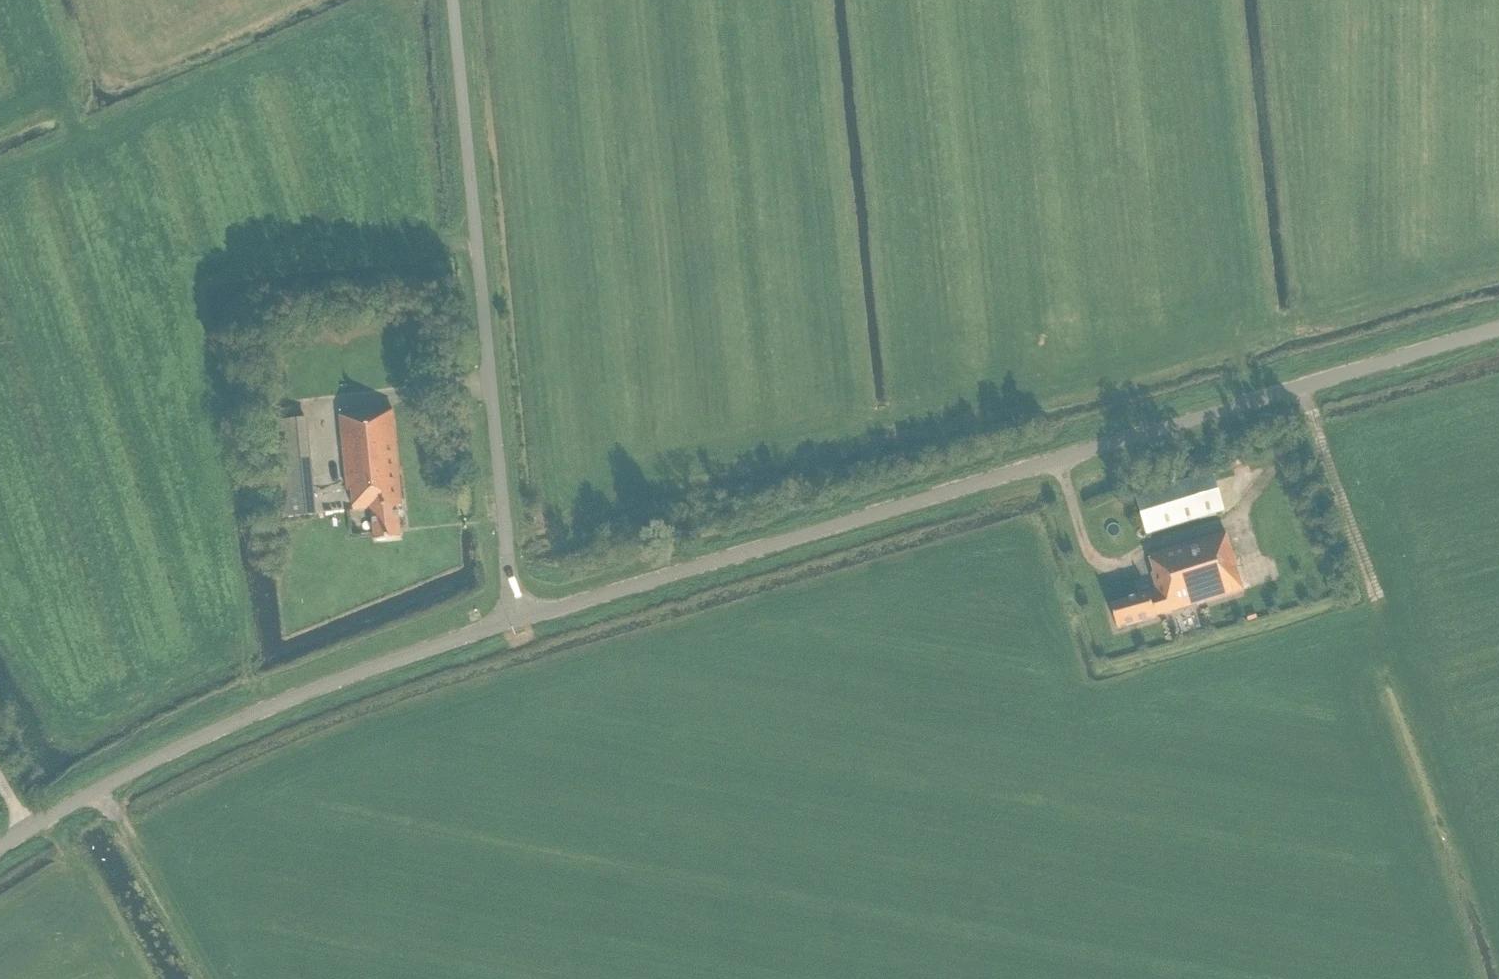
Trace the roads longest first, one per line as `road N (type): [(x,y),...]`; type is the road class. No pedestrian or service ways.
road 1 (tertiary): [(519,618),(1498,329)]
road 2 (unclassified): [(519,618),(453,0)]
road 3 (tertiary): [(0,847),(180,746),(362,670),(519,618)]

